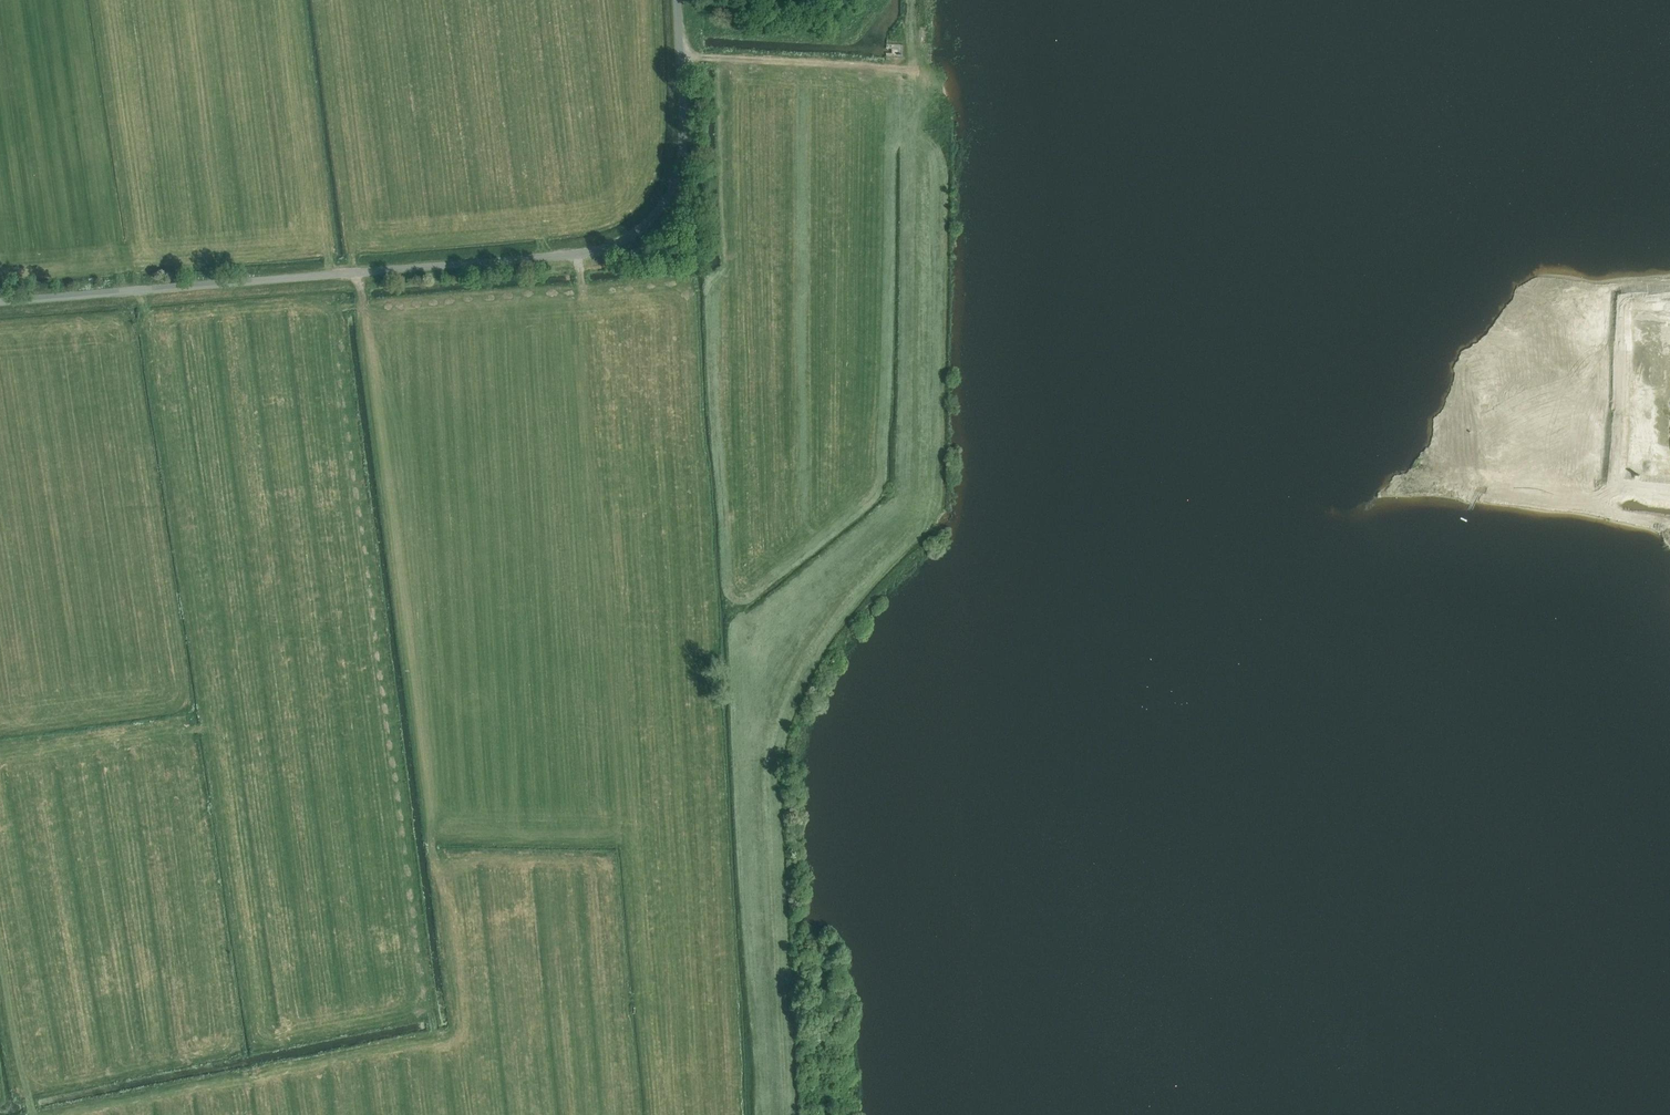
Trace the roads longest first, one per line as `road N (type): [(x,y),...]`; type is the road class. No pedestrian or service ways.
road 1 (unclassified): [(0,301),(579,255),(622,242),(663,204),(682,158),(678,0)]

